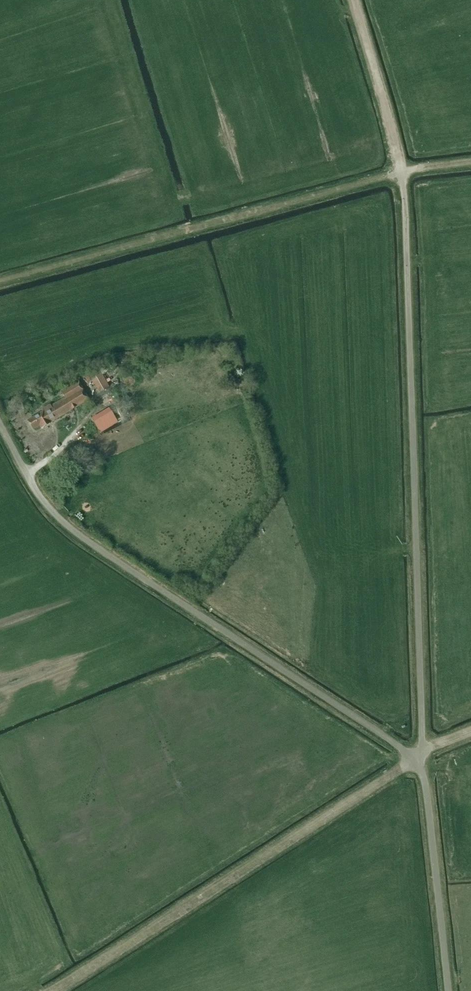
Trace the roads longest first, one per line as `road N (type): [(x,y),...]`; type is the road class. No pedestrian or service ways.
road 1 (unclassified): [(415,758),(422,738),(401,172)]
road 2 (unclassified): [(415,758),(55,520),(0,425)]
road 3 (track): [(415,758),(50,990)]
road 4 (track): [(401,172),(0,281)]
road 5 (unclassified): [(445,990),(426,787),(415,758)]
road 6 (track): [(401,172),(353,0)]

